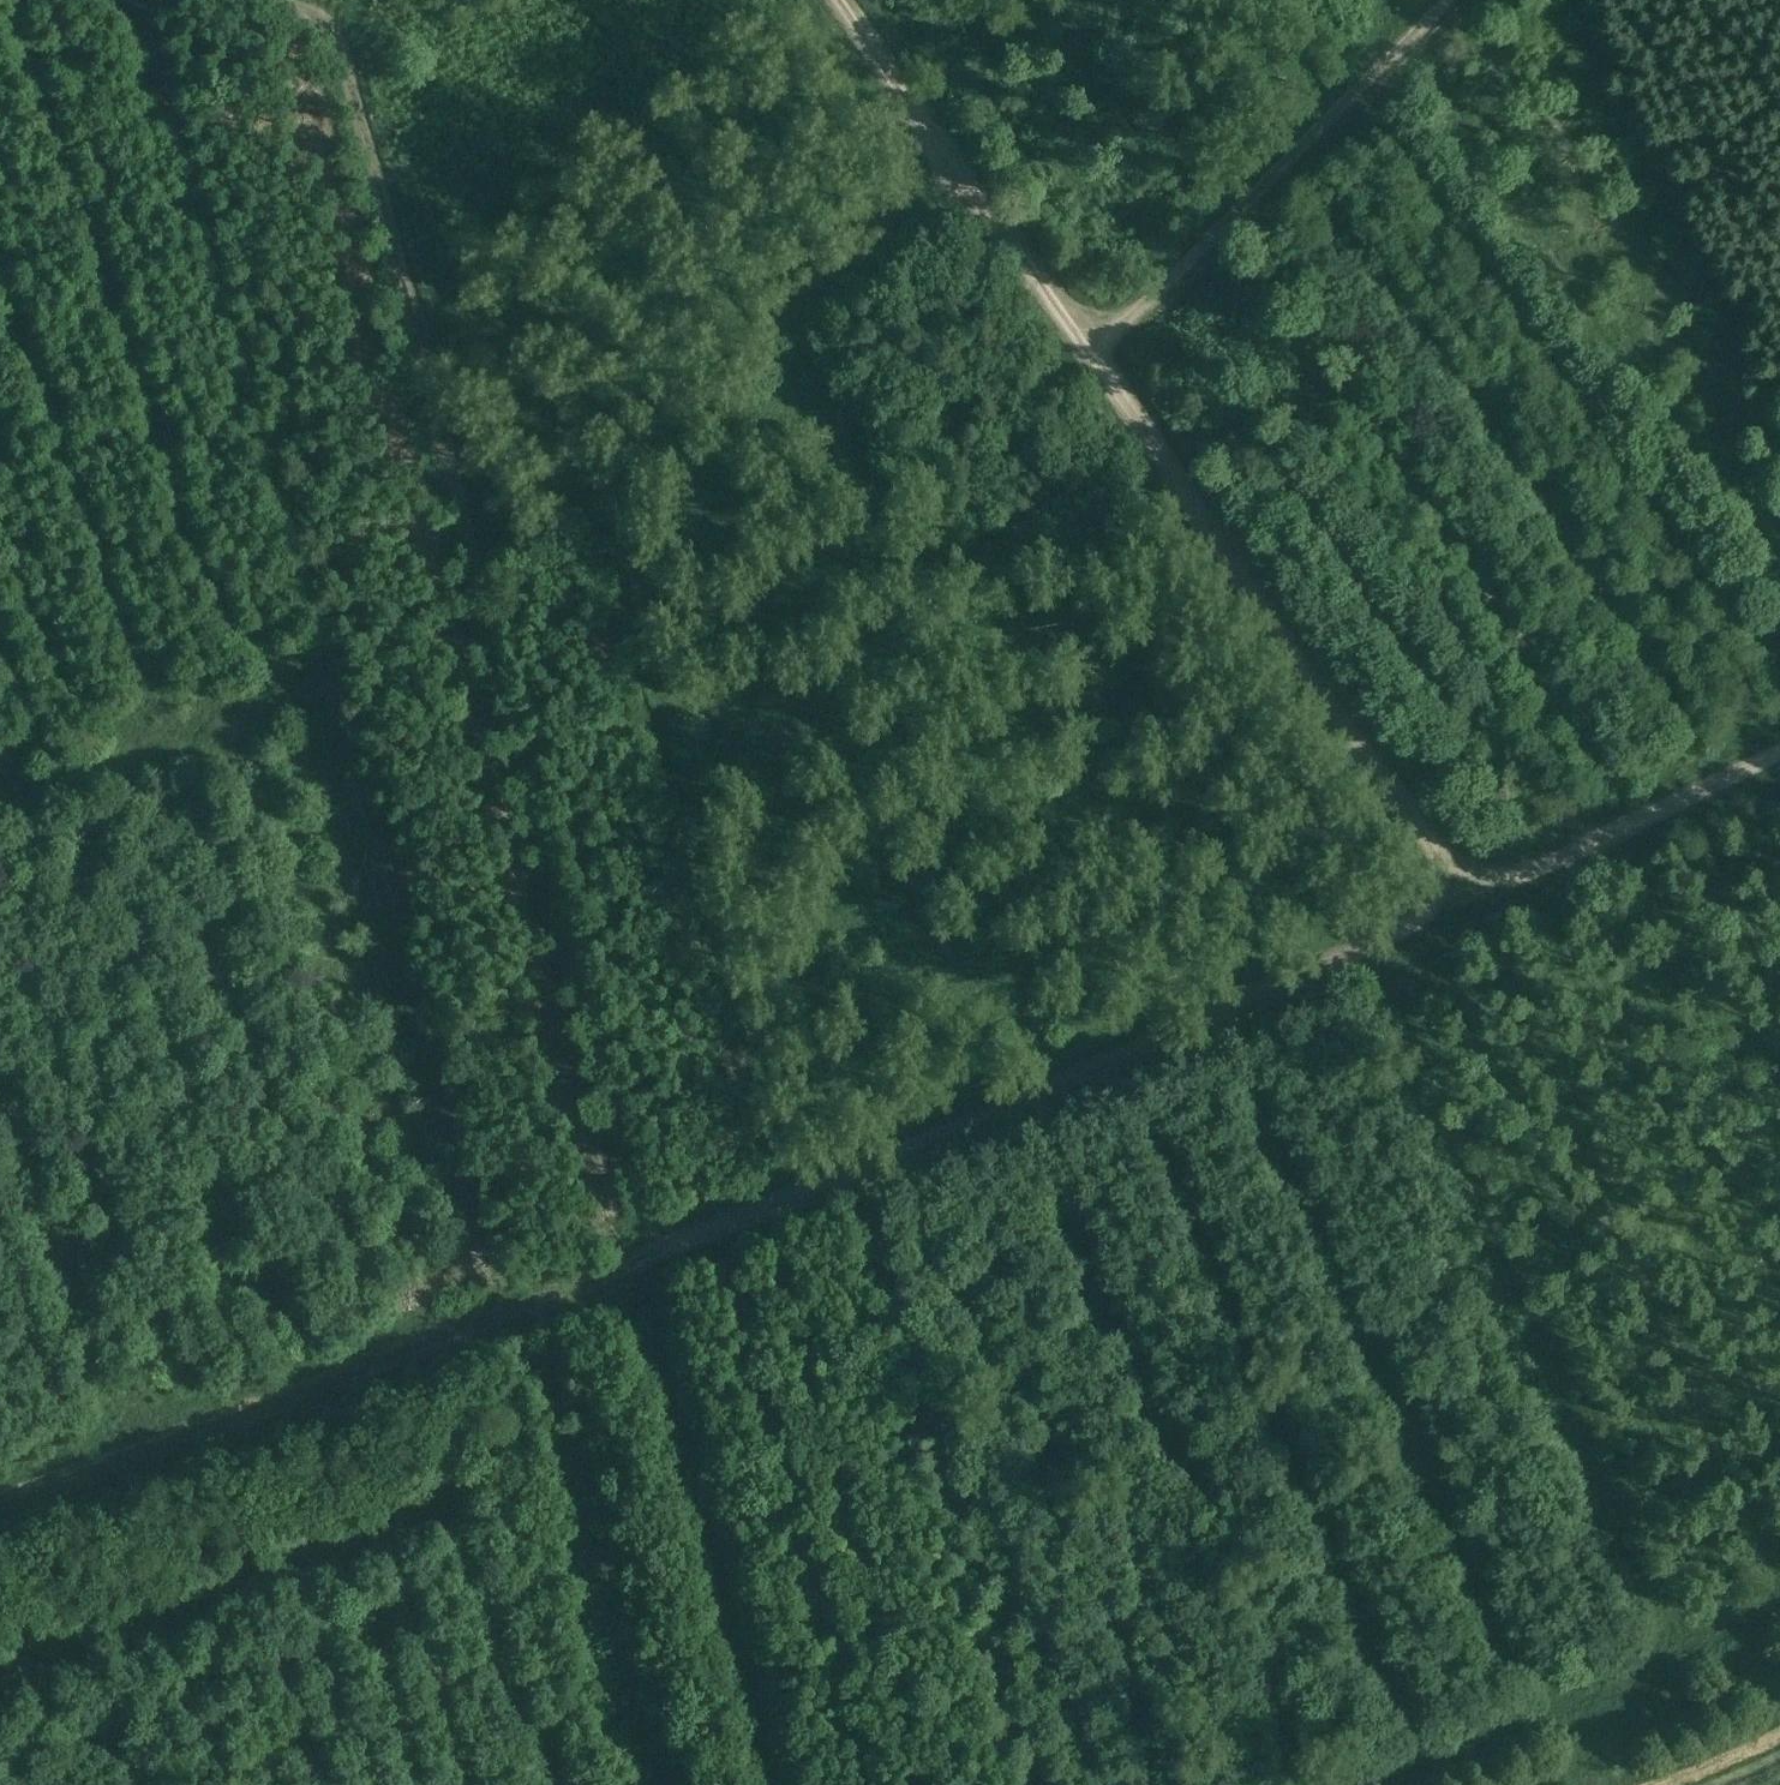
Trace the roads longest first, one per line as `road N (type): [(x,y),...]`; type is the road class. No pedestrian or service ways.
road 1 (track): [(786,1784),(378,210),(339,77),(289,0)]
road 2 (track): [(834,0),(1432,859),(1471,884),(1513,887),(1779,756)]
road 3 (track): [(1443,0),(1088,360)]

